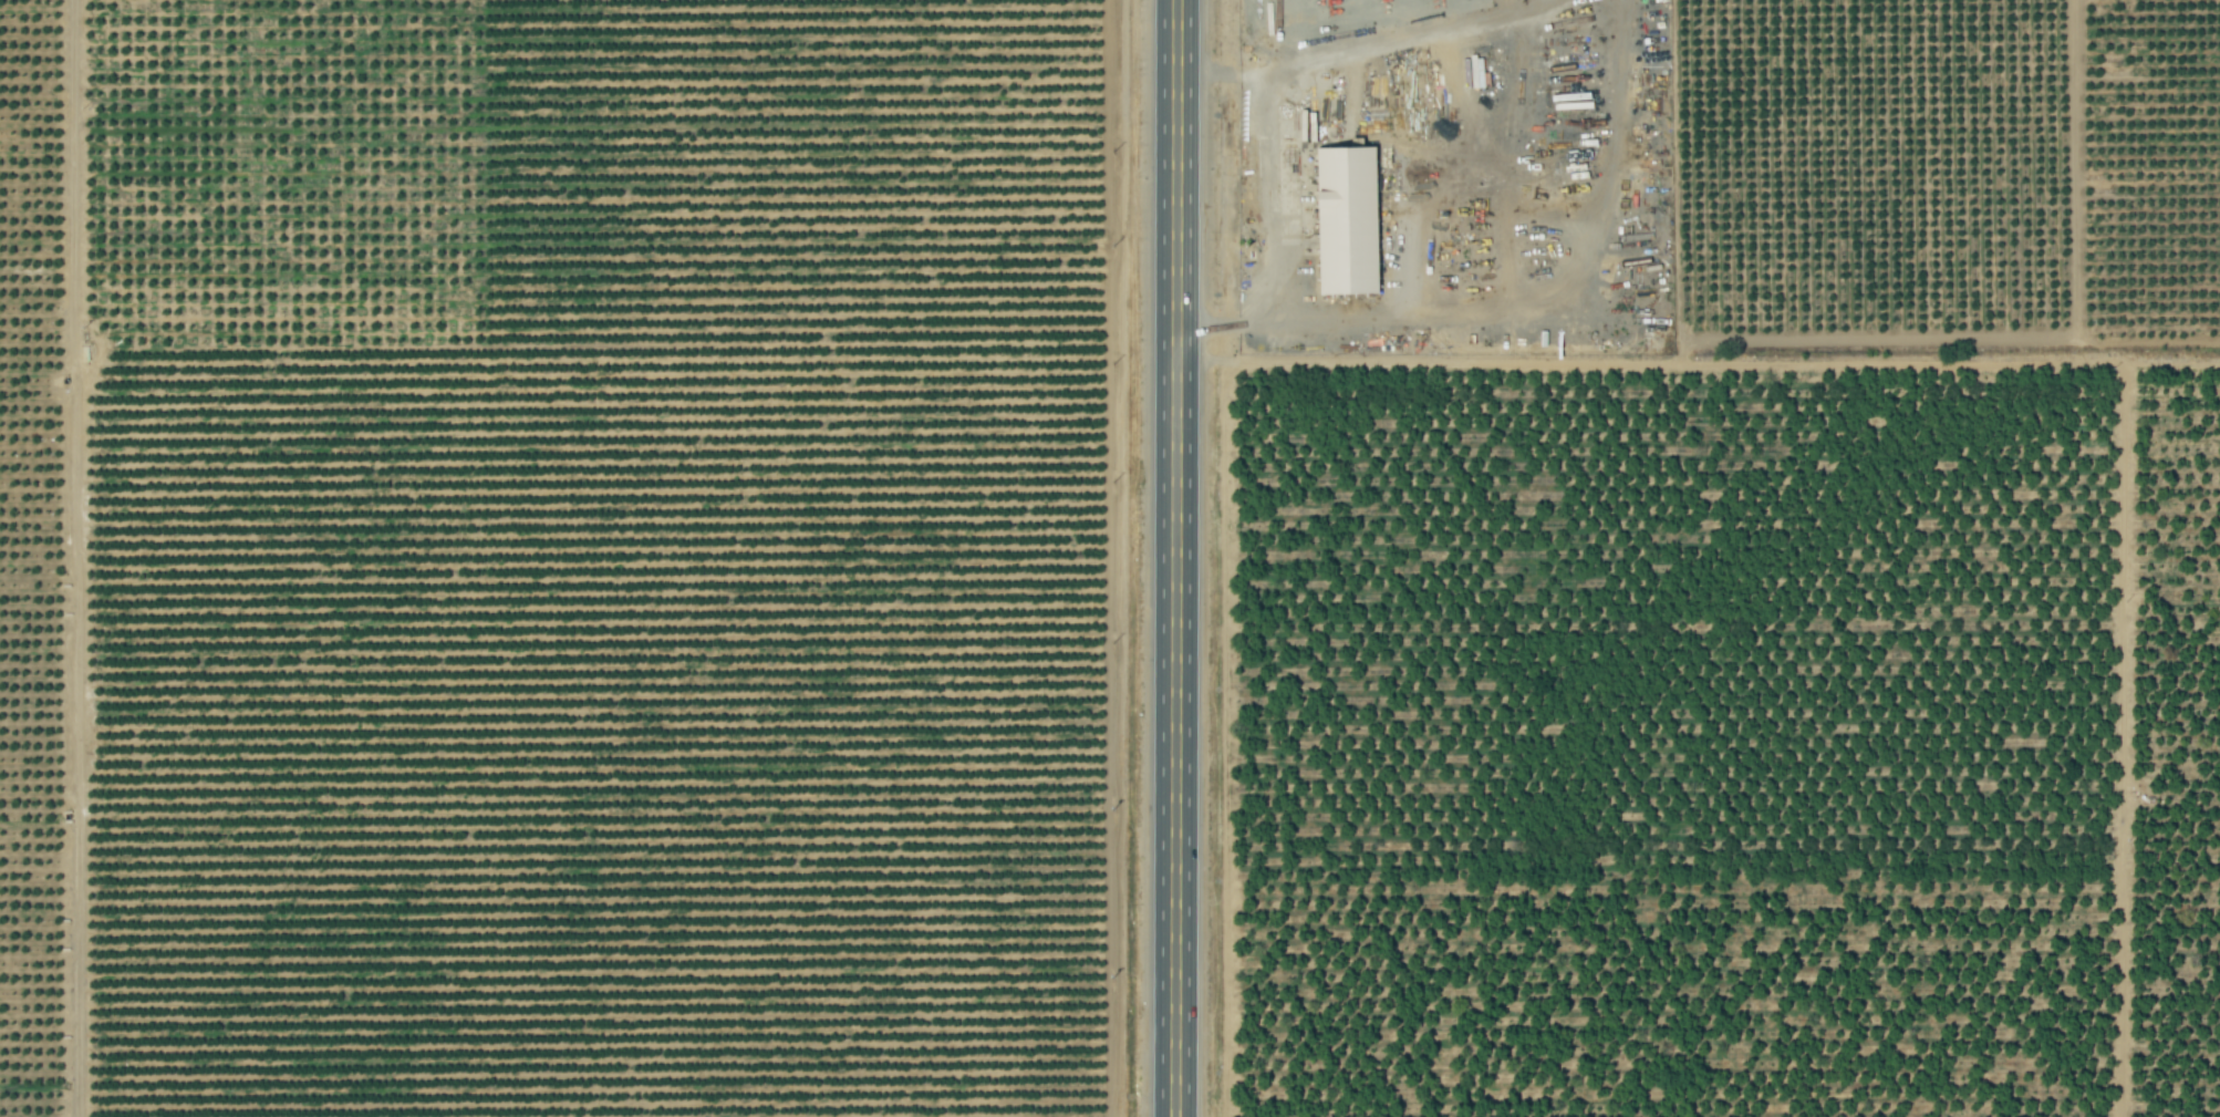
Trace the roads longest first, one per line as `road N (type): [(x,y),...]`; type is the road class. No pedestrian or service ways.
road 1 (trunk): [(1175,0),(1173,1116)]

